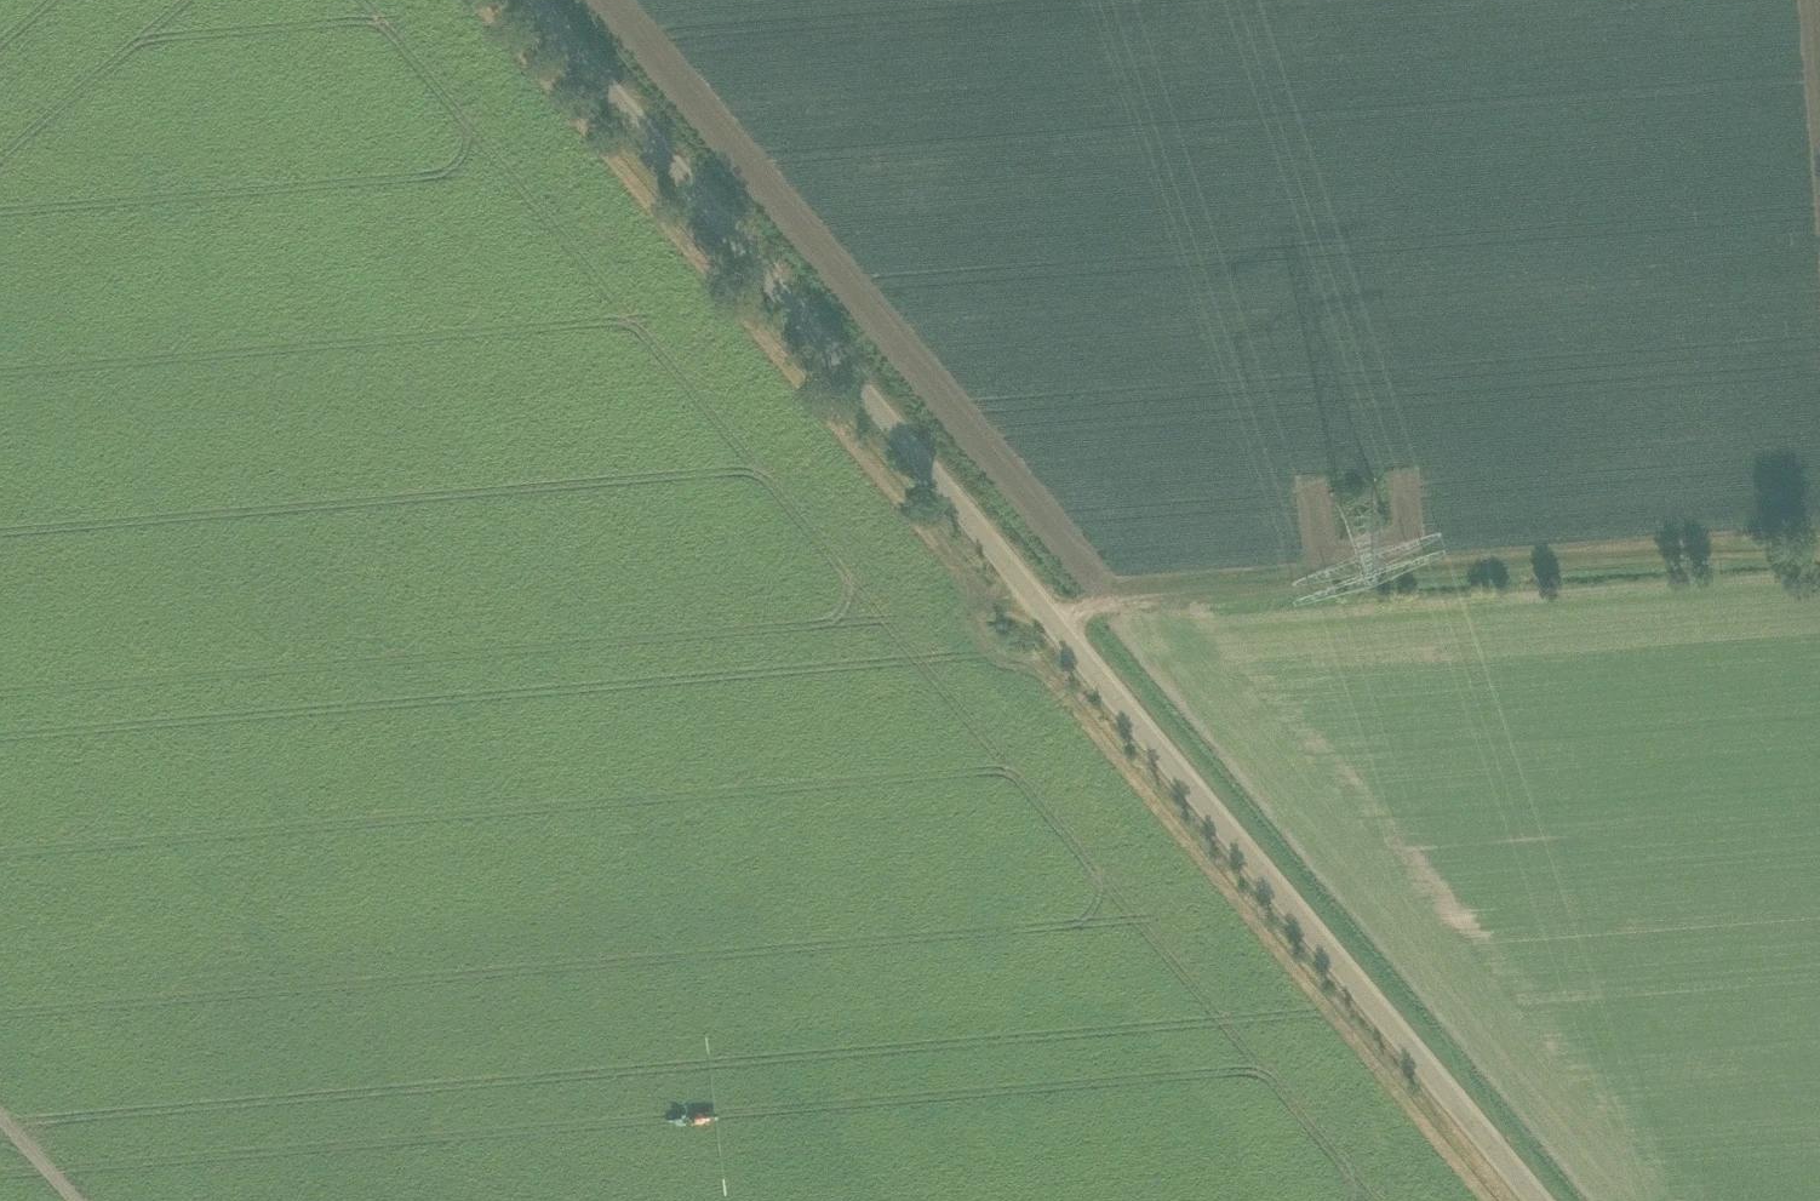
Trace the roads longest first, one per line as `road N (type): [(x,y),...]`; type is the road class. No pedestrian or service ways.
road 1 (track): [(1819,549),(1038,610),(0,530)]
road 2 (unclassified): [(1541,1200),(527,0)]

